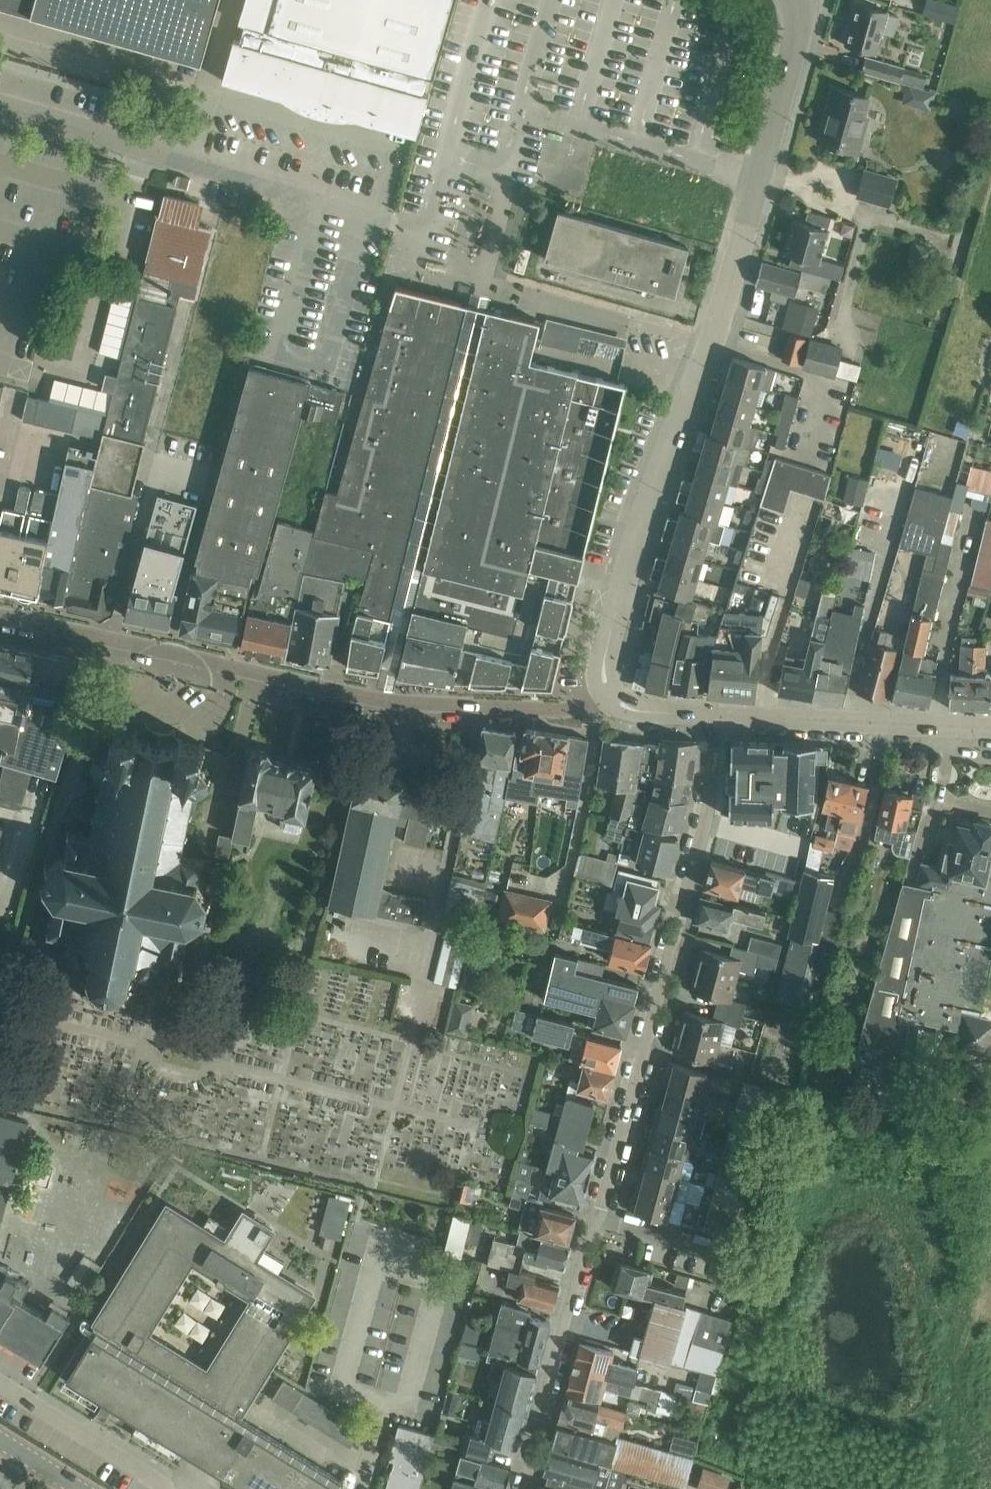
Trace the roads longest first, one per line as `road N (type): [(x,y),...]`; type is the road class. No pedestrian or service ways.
road 1 (residential): [(712,715),(705,830),(538,1417),(526,1488)]
road 2 (residential): [(799,0),(796,45),(719,320),(639,529),(604,663),(610,693)]
road 3 (residential): [(0,619),(386,699),(475,706)]
road 4 (residential): [(410,1012),(475,706)]
road 5 (residential): [(712,715),(990,726)]
road 6 (residential): [(475,706),(556,710),(610,693)]

